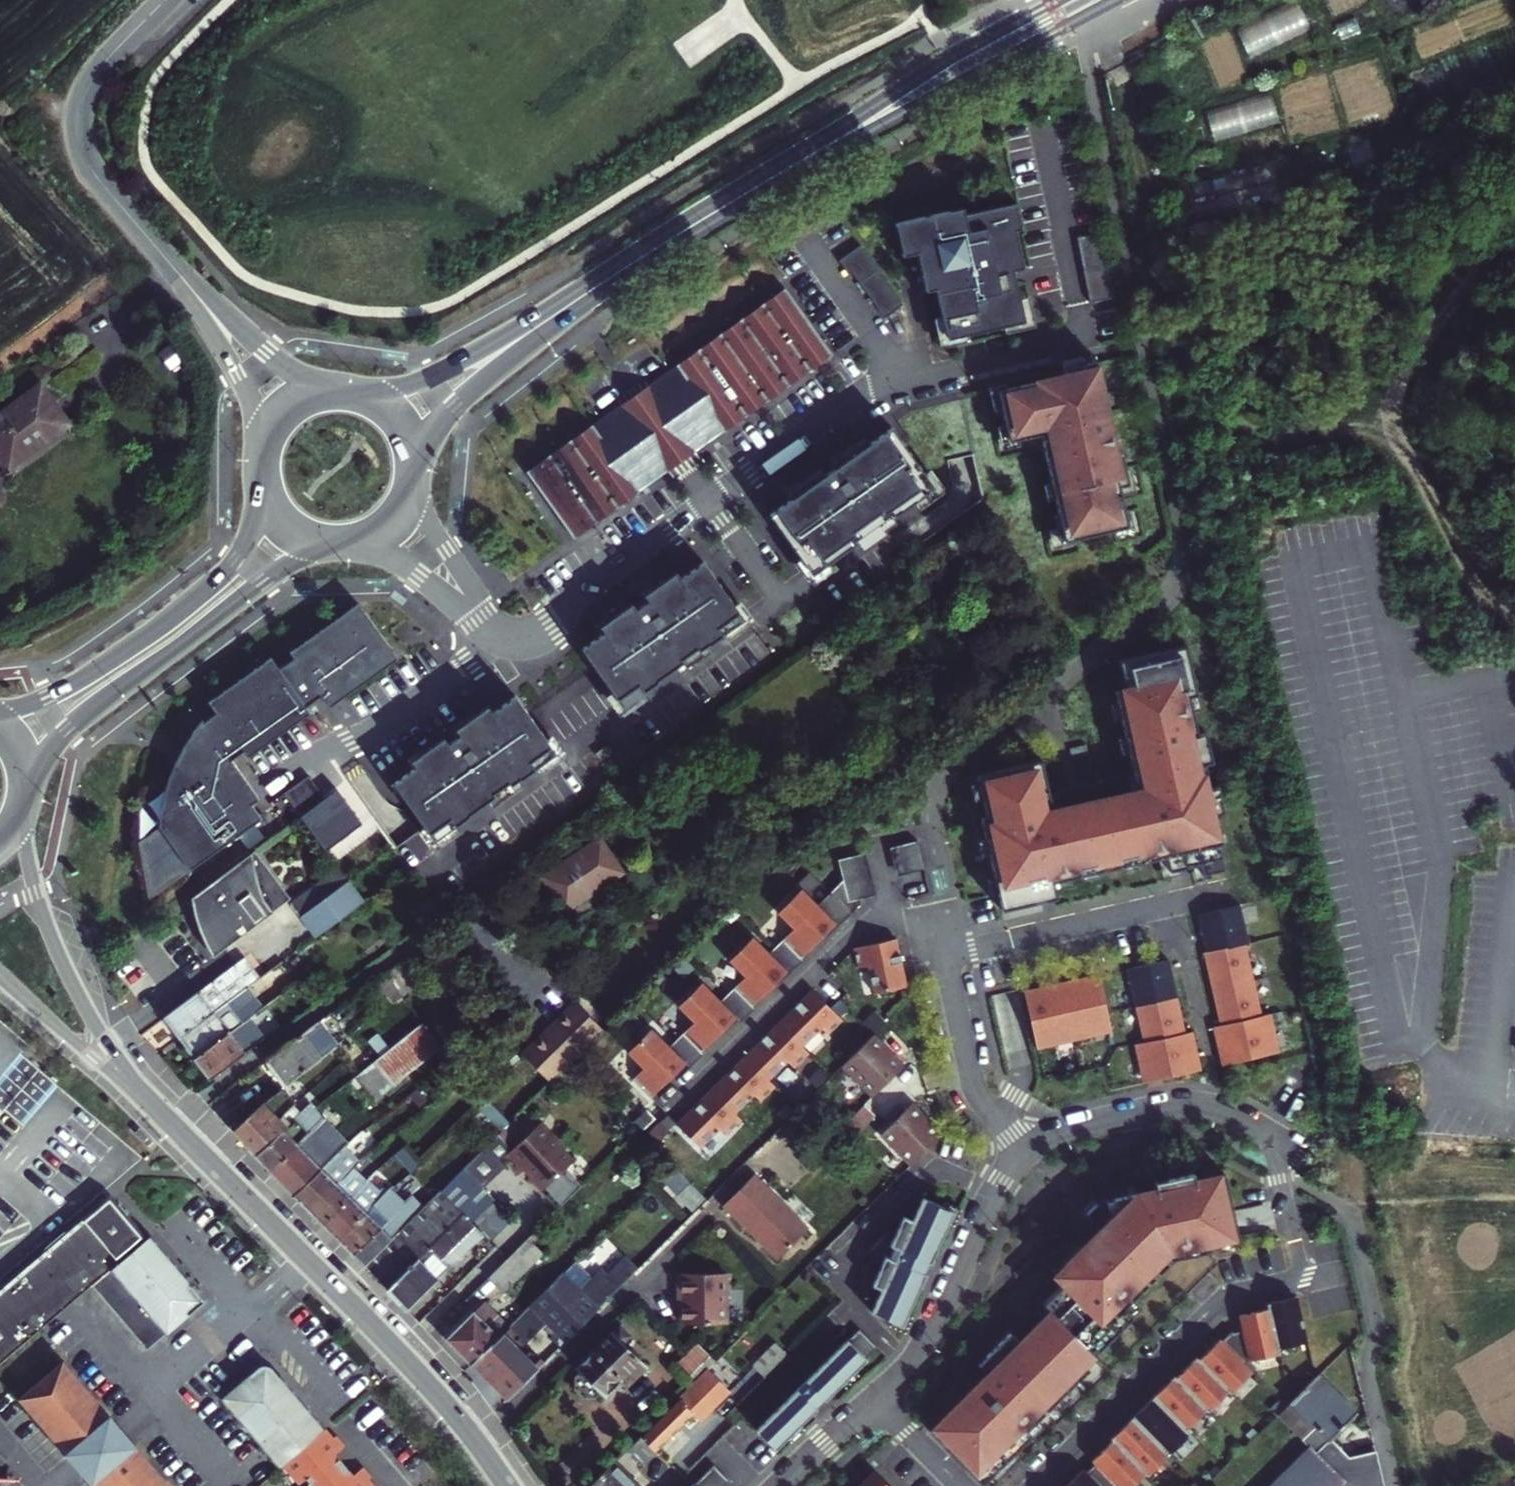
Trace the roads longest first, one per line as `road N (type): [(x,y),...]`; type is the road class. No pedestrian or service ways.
road 1 (residential): [(498,635),(518,640),(549,626),(865,393),(1088,337)]
road 2 (tertiary): [(138,1089),(413,1366),(507,1485)]
road 3 (residential): [(781,1485),(922,1351),(992,1197),(1024,1152)]
road 4 (primary): [(27,786),(89,713),(277,573),(331,544)]
road 5 (primary): [(680,235),(428,377),(357,395)]
road 6 (primary): [(266,493),(248,547),(177,614),(62,691),(0,709)]
road 7 (primary): [(413,463),(469,394),(680,235)]
road 8 (unclassified): [(177,274),(92,169),(79,131),(96,75),(166,0)]
road 9 (tertiary): [(138,1089),(64,969),(34,885),(21,816)]
road 10 (residential): [(498,635),(382,725),(321,751),(267,788)]
road 11 (residential): [(944,951),(1177,903),(1182,935)]
road 12 (residential): [(1024,1152),(1061,1133),(1189,1107),(1215,1109),(1276,1140)]
road 13 (residential): [(674,1097),(870,920)]
road 14 (primary): [(680,235),(896,108)]
road 15 (primary): [(896,108),(1115,0)]
road 16 (residential): [(1024,1152),(973,1085),(944,951)]
road 17 (unclassified): [(177,274),(244,387),(262,458)]
road 18 (unclassified): [(336,392),(274,360),(177,274)]
road 19 (primary): [(1056,0),(960,50),(896,108)]
road 20 (tertiary): [(0,975),(138,1089)]
road 21 (residential): [(481,617),(412,480)]
road 22 (residential): [(354,542),(390,555),(481,617)]

